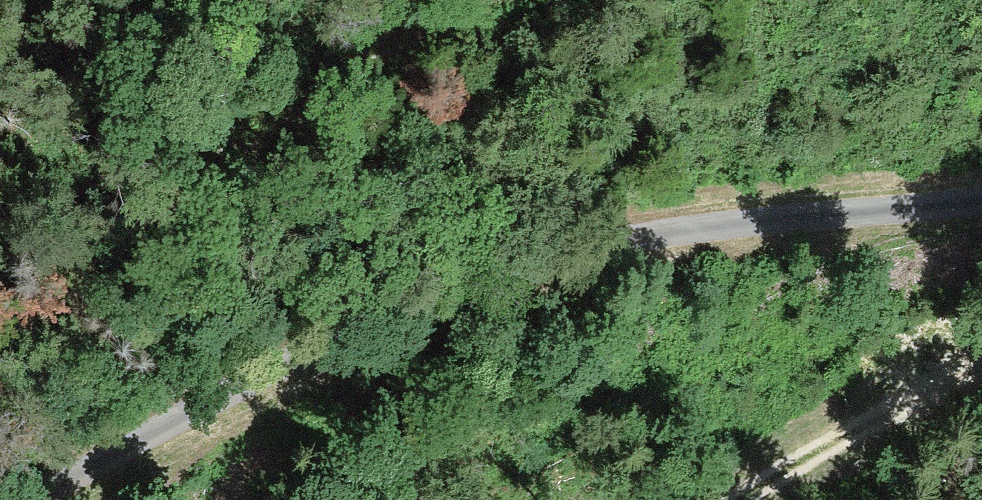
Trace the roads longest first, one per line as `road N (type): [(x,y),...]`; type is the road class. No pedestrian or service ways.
road 1 (track): [(44,499),(259,379),(467,290),(760,220),(981,210)]
road 2 (track): [(451,0),(381,33),(116,240),(0,308)]
road 3 (track): [(737,499),(834,427),(981,354)]

